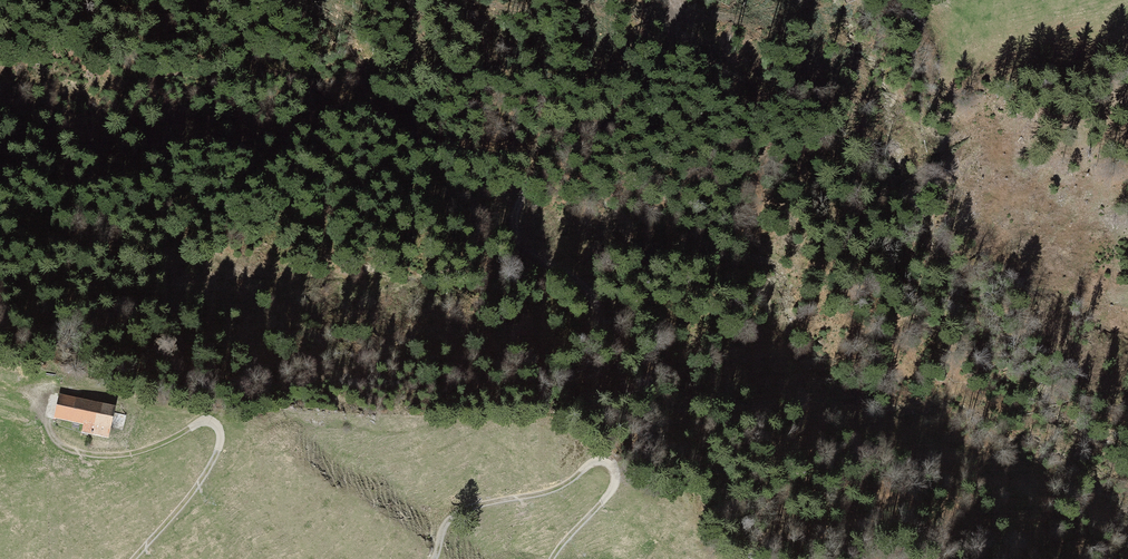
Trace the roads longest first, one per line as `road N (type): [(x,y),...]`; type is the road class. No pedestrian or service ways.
road 1 (track): [(670,0),(670,44),(651,89),(587,126),(540,169),(520,222),(527,245),(582,275),(600,298),(638,395),(719,485),(758,558)]
road 2 (track): [(135,558),(211,475),(217,430),(196,425),(177,442),(96,461),(59,452),(45,431)]
road 3 (track): [(546,558),(611,487),(611,468),(600,460),(554,491),(448,518),(435,558)]

